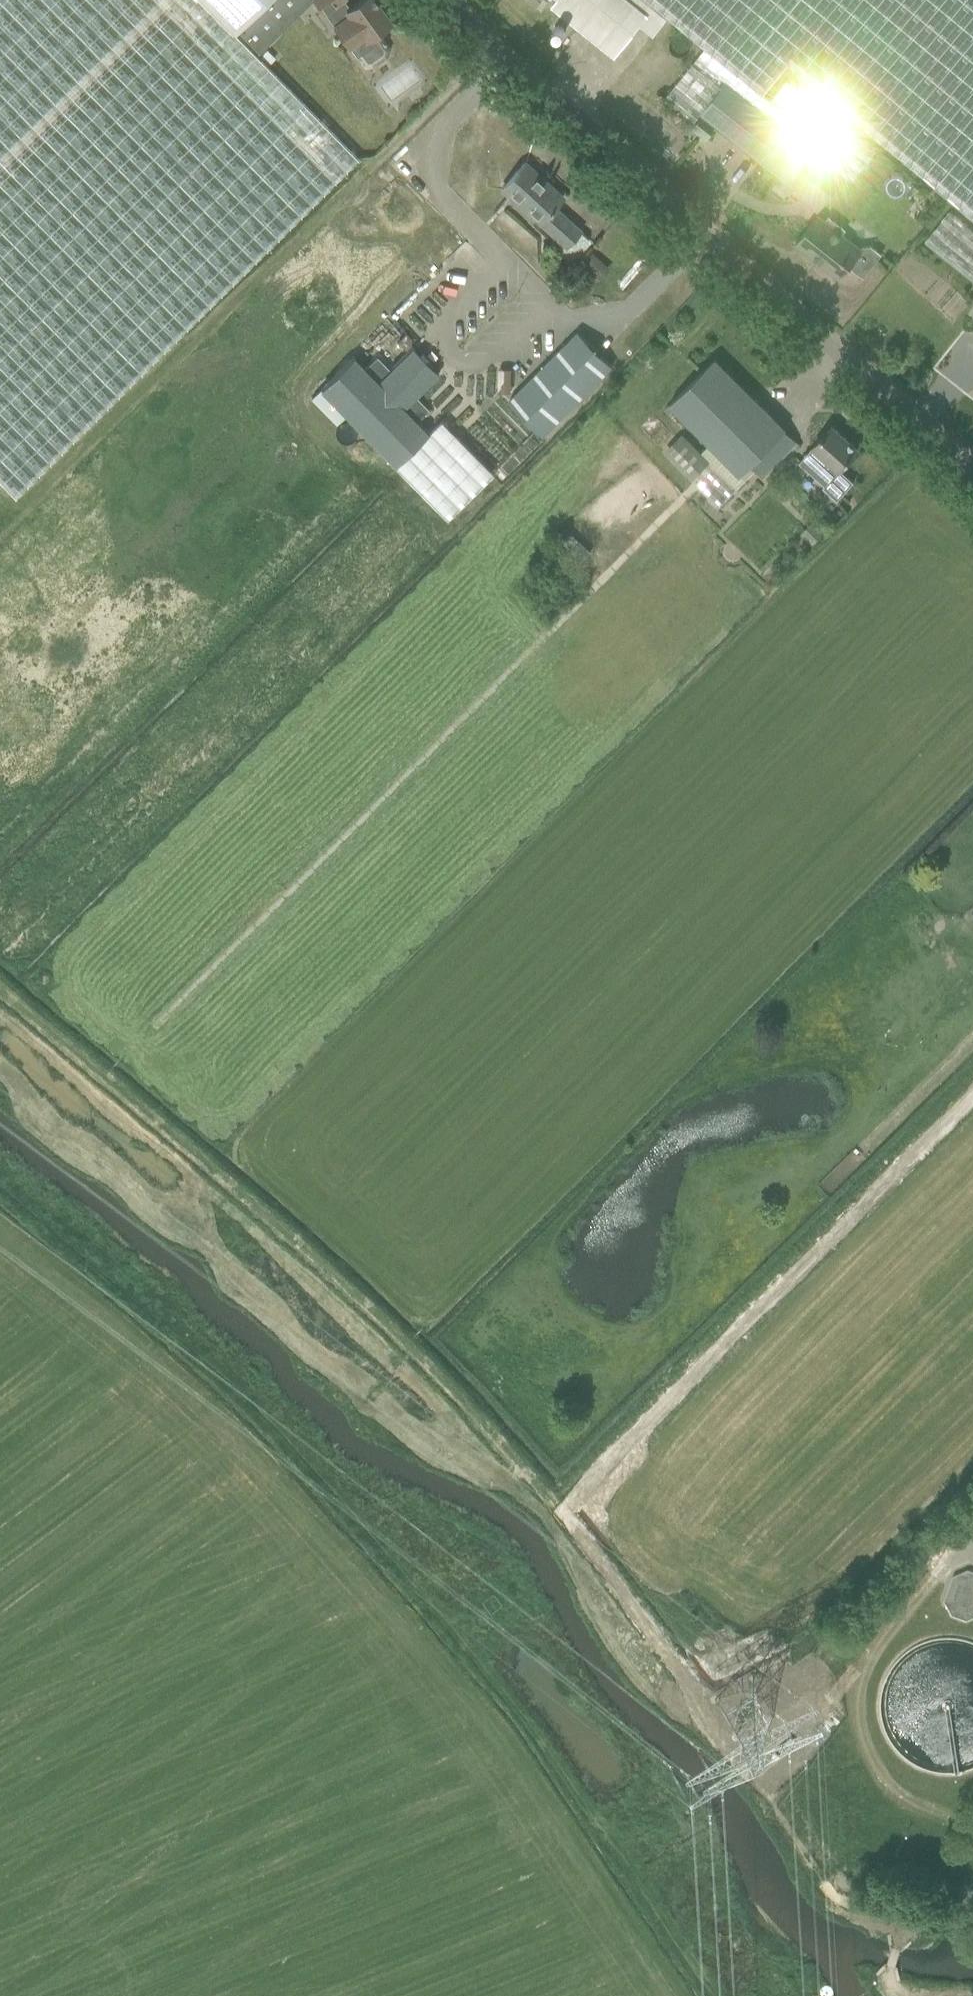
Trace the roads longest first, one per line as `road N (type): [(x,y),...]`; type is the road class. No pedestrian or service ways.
road 1 (track): [(0,1198),(253,1411),(525,1726),(707,1995)]
road 2 (unclassified): [(972,469),(538,86),(452,0)]

